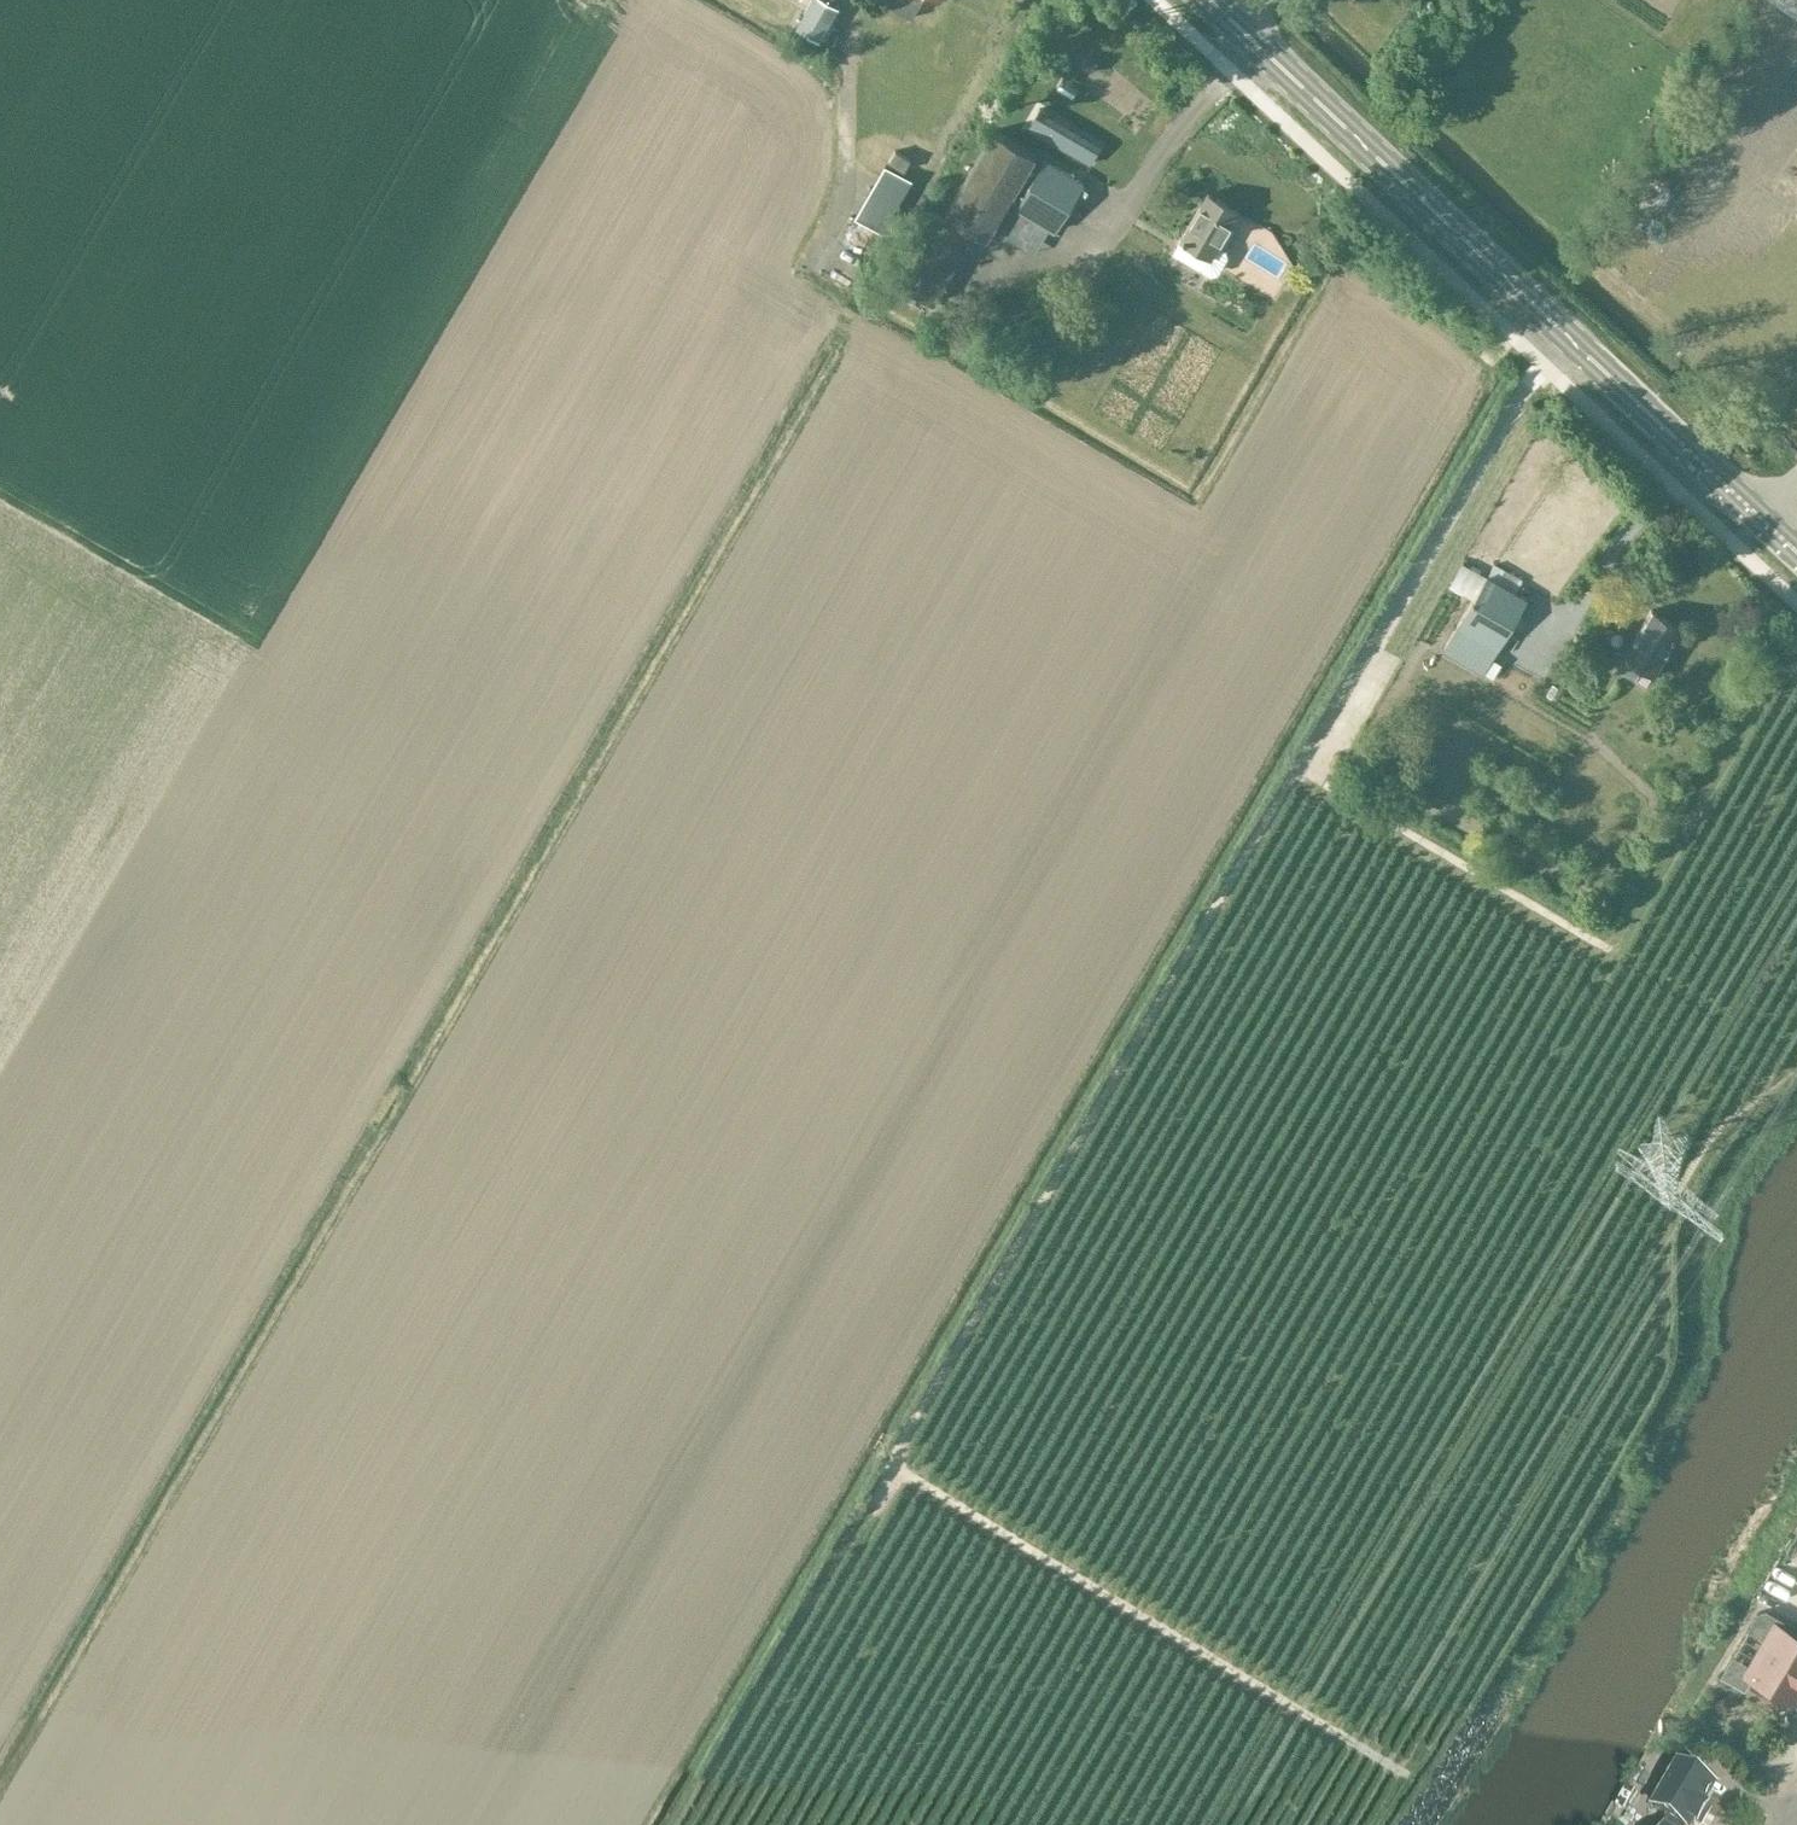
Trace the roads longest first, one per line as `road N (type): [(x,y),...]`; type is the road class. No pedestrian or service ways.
road 1 (secondary): [(1796,553),(1209,0)]

